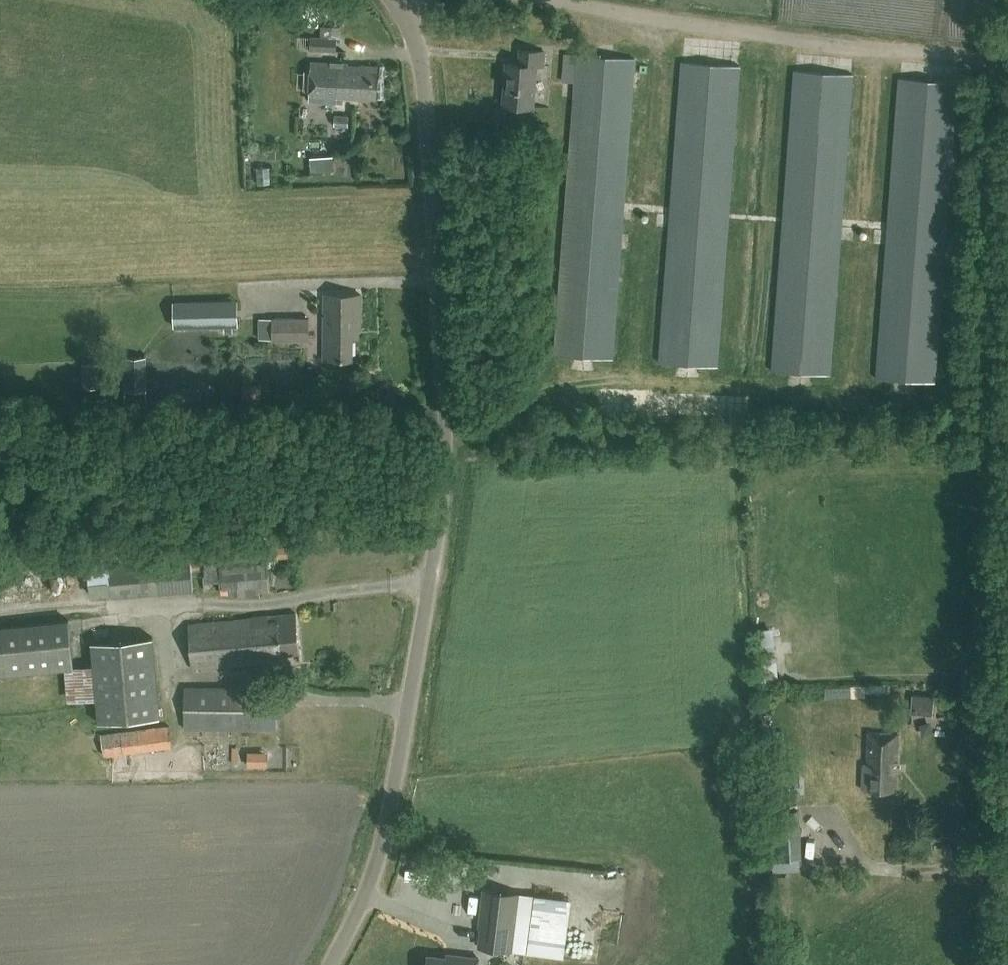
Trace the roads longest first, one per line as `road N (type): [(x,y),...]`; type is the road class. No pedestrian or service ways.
road 1 (track): [(995,803),(1001,77),(975,59),(547,0)]
road 2 (unclassified): [(329,964),(376,857),(394,790),(443,489),(419,51),(405,0)]
road 3 (track): [(444,451),(0,466)]
road 4 (track): [(990,964),(995,803)]

